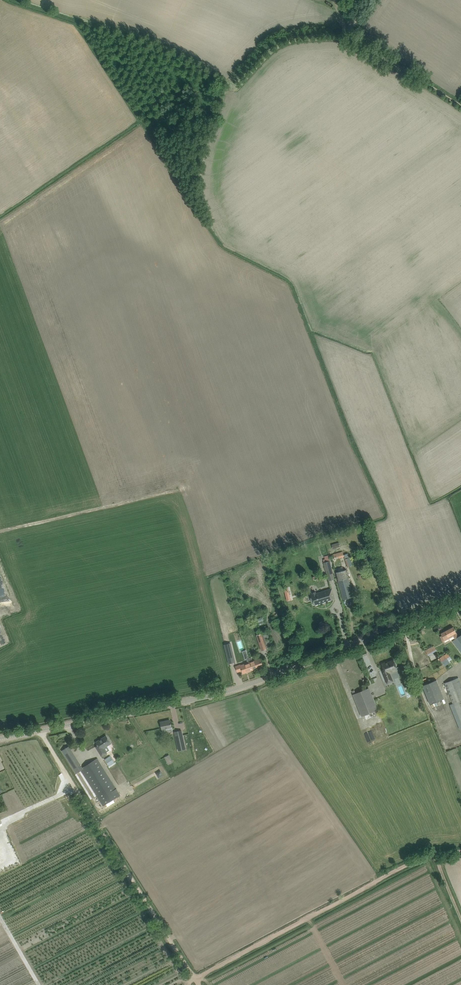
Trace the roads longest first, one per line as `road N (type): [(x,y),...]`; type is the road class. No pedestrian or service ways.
road 1 (unclassified): [(0,738),(251,684),(460,601)]
road 2 (track): [(460,851),(421,858),(195,979)]
road 3 (track): [(195,979),(40,730)]
road 4 (track): [(460,106),(348,33)]

